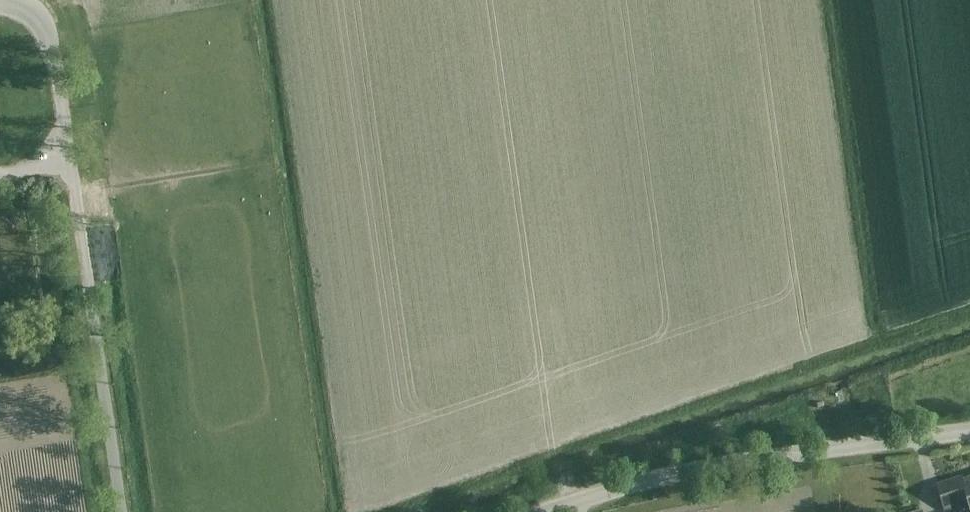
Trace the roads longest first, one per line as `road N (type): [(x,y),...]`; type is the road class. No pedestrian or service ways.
road 1 (tertiary): [(548,511),(677,480),(969,431)]

